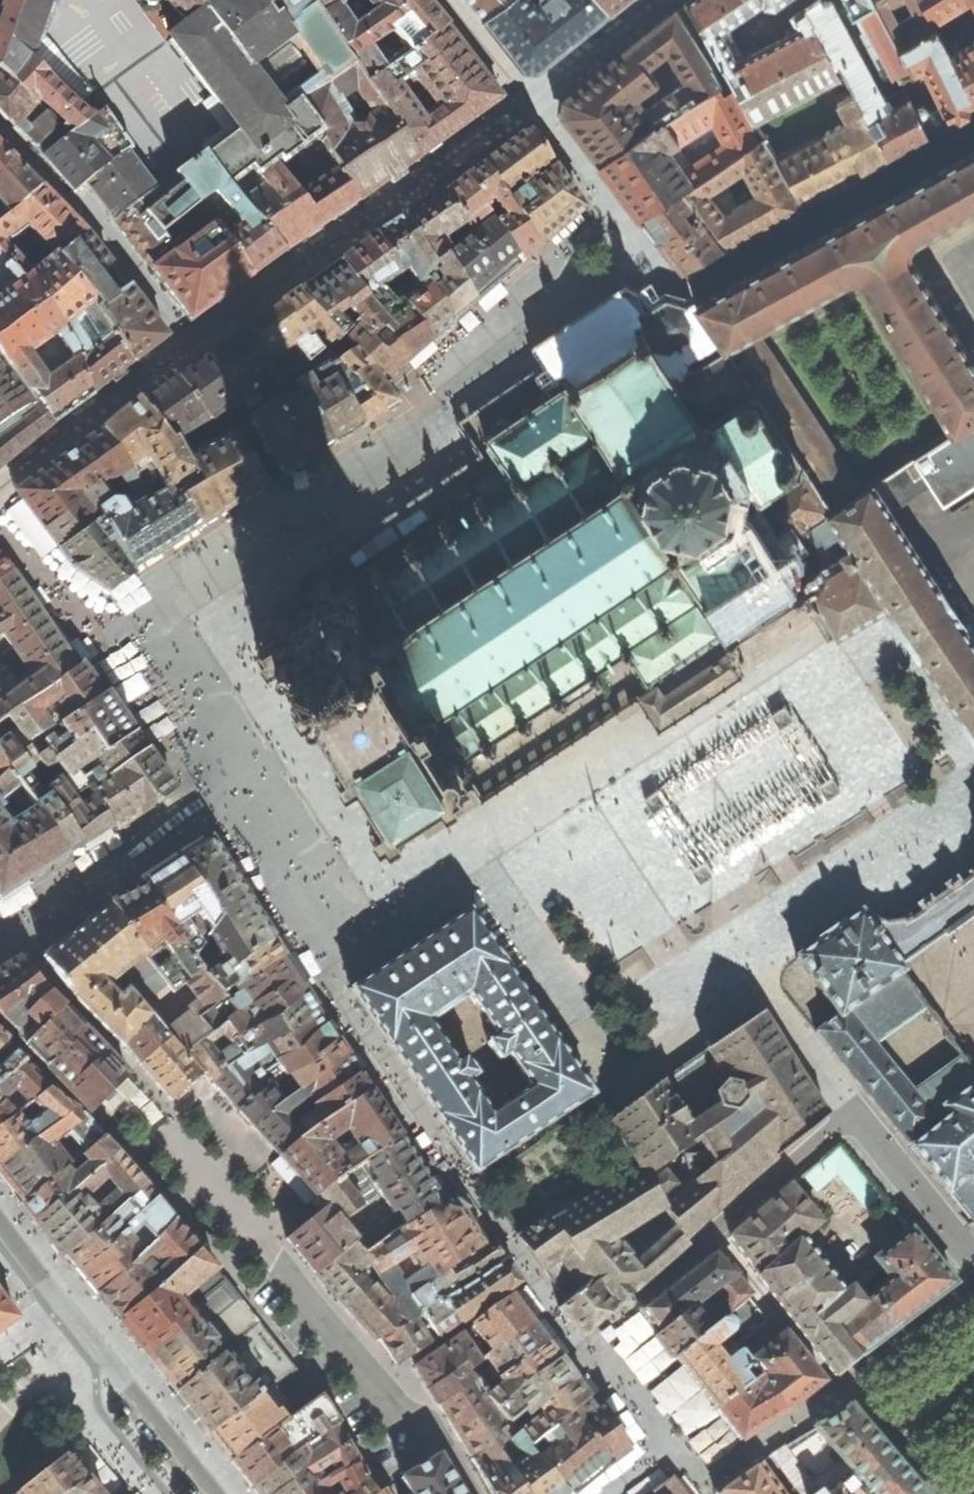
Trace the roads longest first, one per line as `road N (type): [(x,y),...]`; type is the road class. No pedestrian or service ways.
road 1 (residential): [(657,0),(529,102),(674,283)]
road 2 (residential): [(210,1493),(0,1226)]
road 3 (residential): [(973,131),(691,284),(674,283)]

